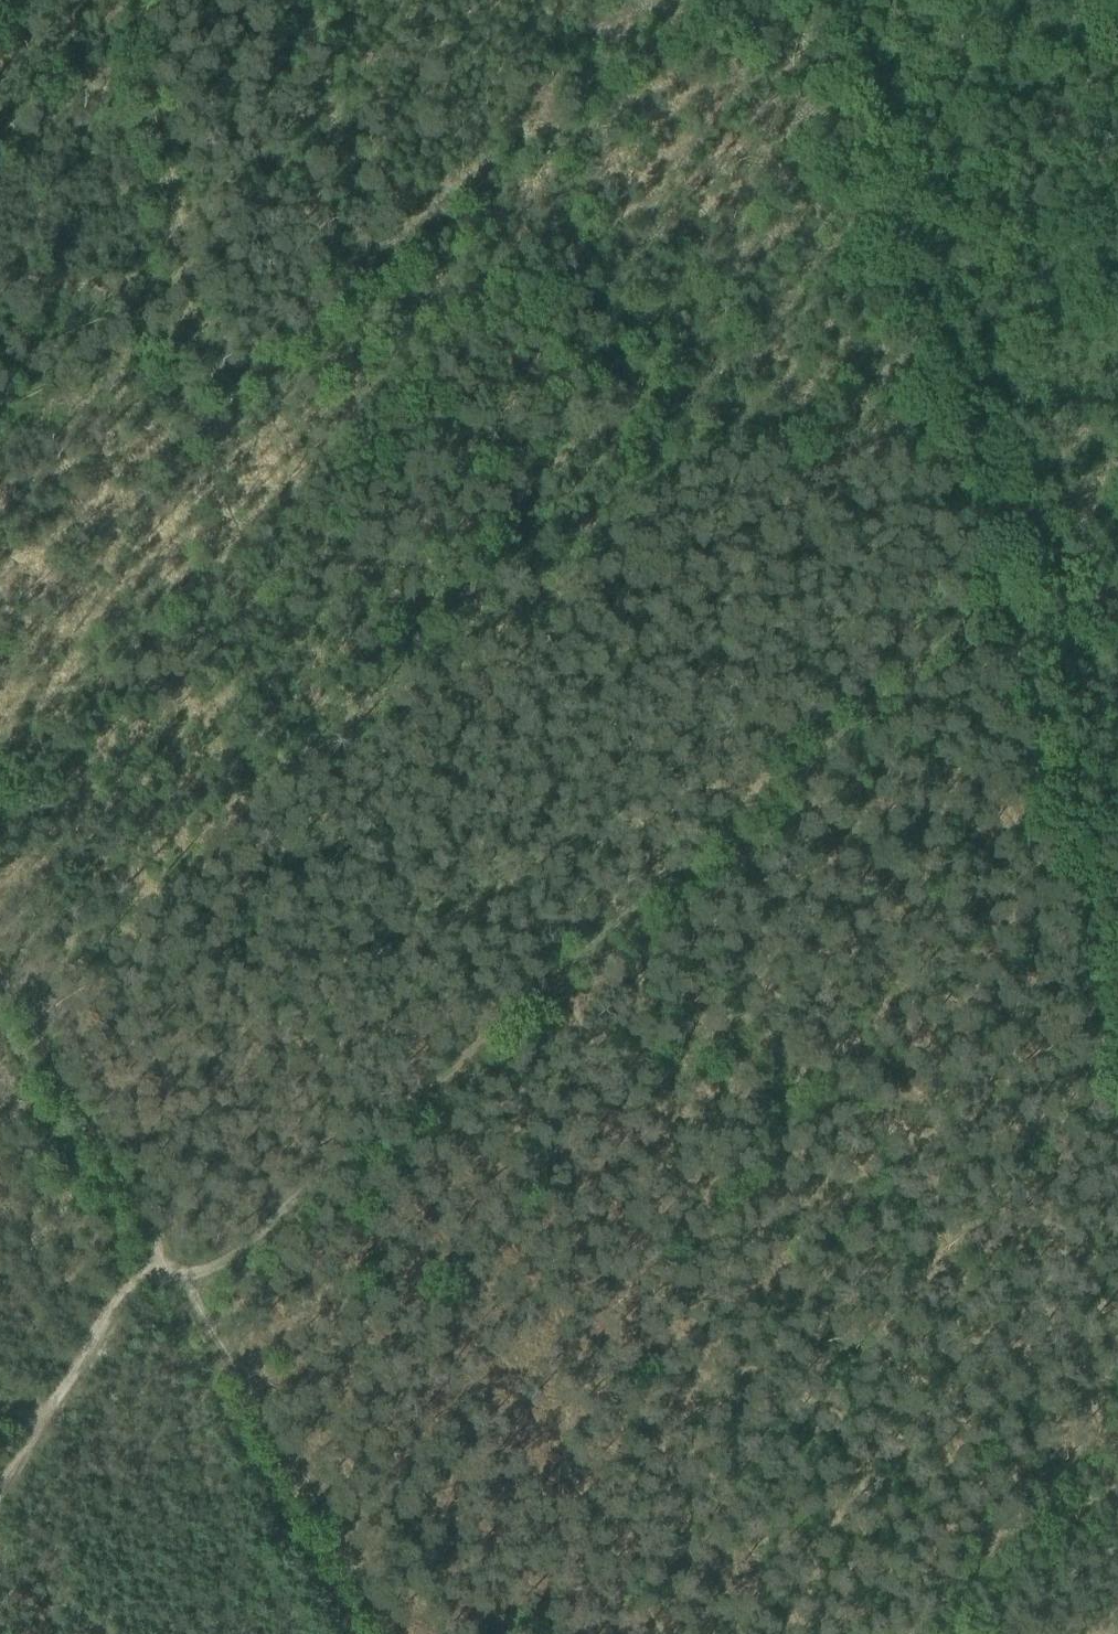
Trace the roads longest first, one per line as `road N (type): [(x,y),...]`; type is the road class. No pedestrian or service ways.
road 1 (track): [(200,1300),(1001,607)]
road 2 (track): [(1001,607),(820,0)]
road 3 (track): [(1117,976),(1001,607)]
road 4 (track): [(393,1633),(200,1300)]
road 5 (track): [(0,979),(172,1258)]
road 6 (track): [(172,1258),(115,1307),(43,1428)]

